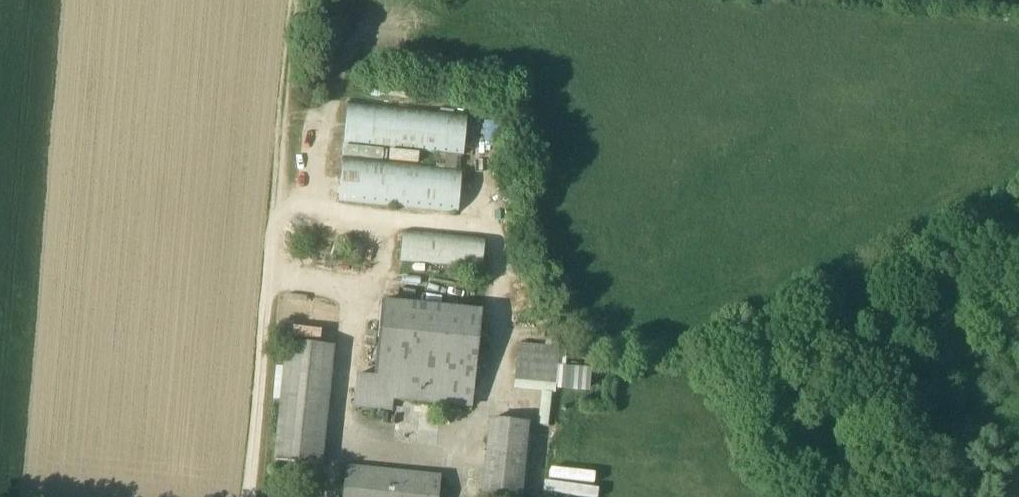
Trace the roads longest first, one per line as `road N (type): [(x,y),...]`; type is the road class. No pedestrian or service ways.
road 1 (track): [(247,496),(294,0)]

